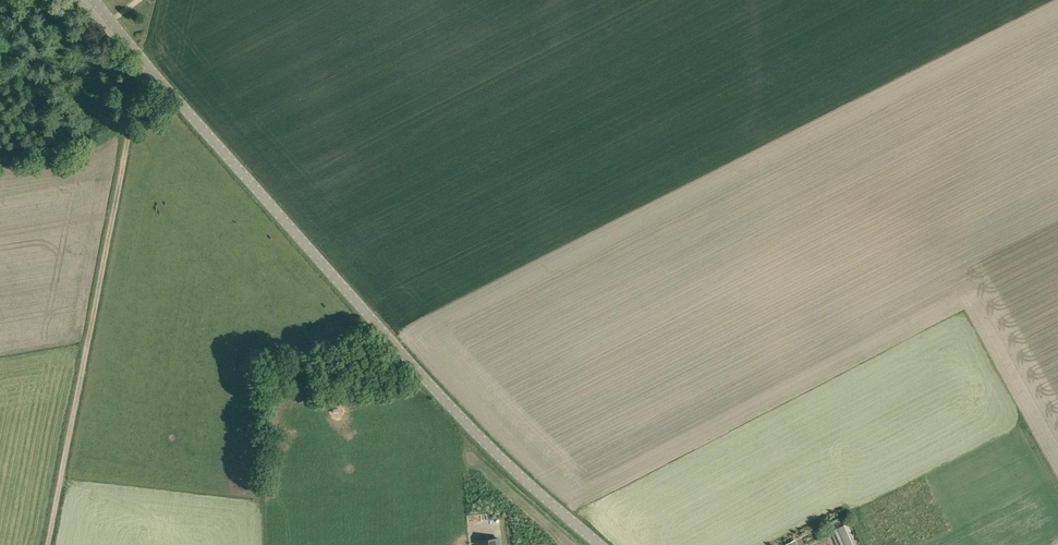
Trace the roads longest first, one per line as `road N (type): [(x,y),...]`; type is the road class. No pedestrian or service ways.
road 1 (unclassified): [(599,544),(416,372),(96,0)]
road 2 (track): [(48,544),(145,60)]

